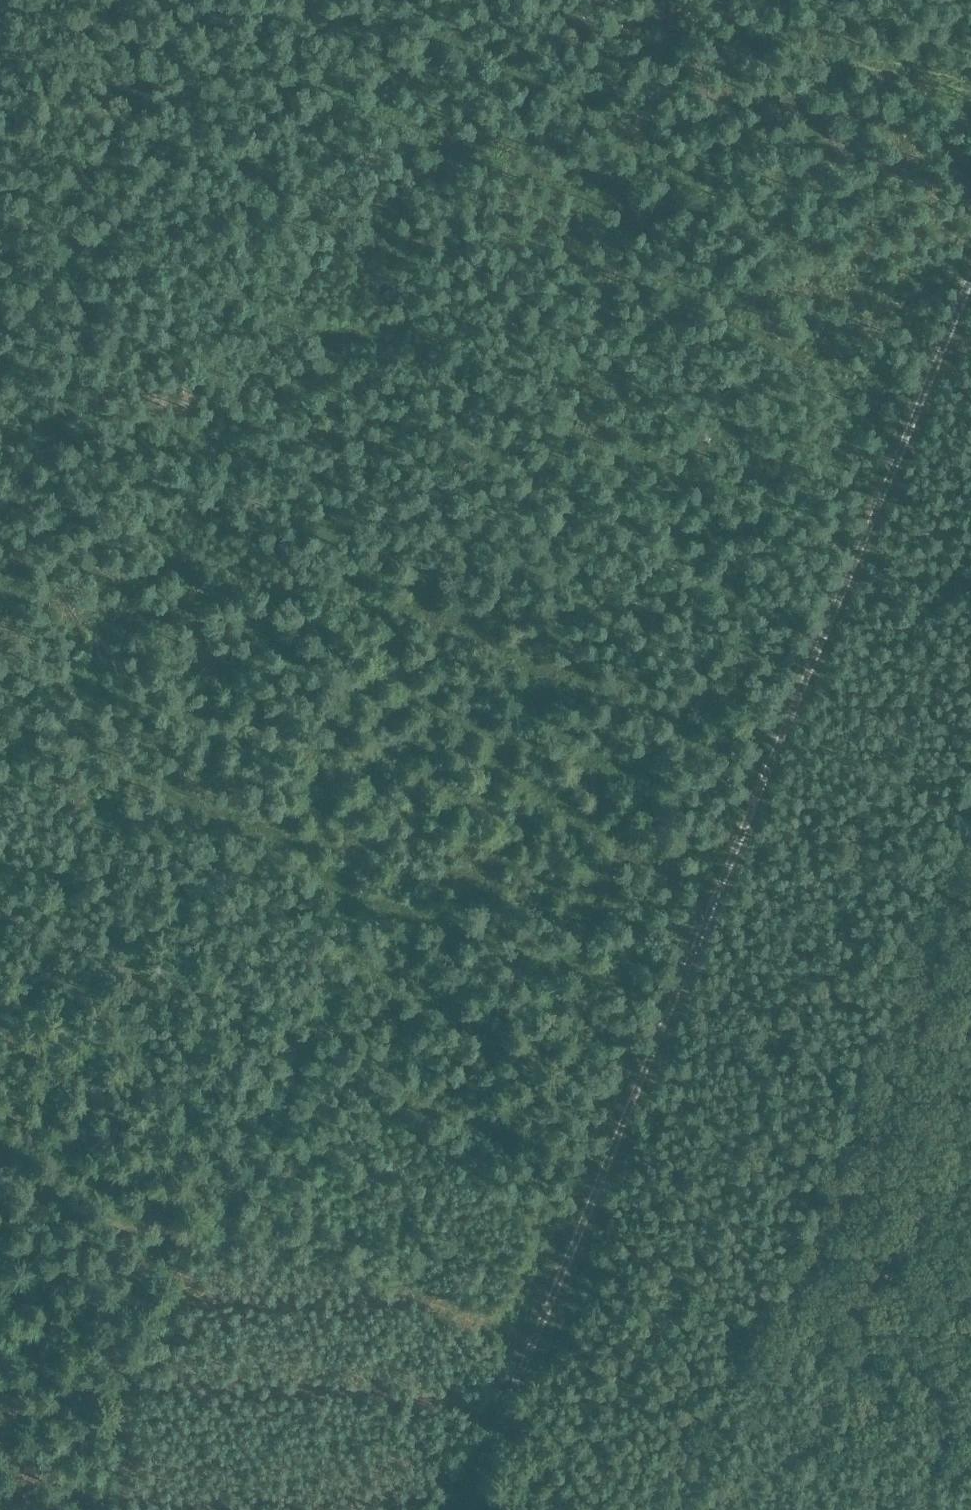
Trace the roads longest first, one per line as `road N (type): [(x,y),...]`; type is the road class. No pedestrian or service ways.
road 1 (track): [(463,1509),(970,269)]

